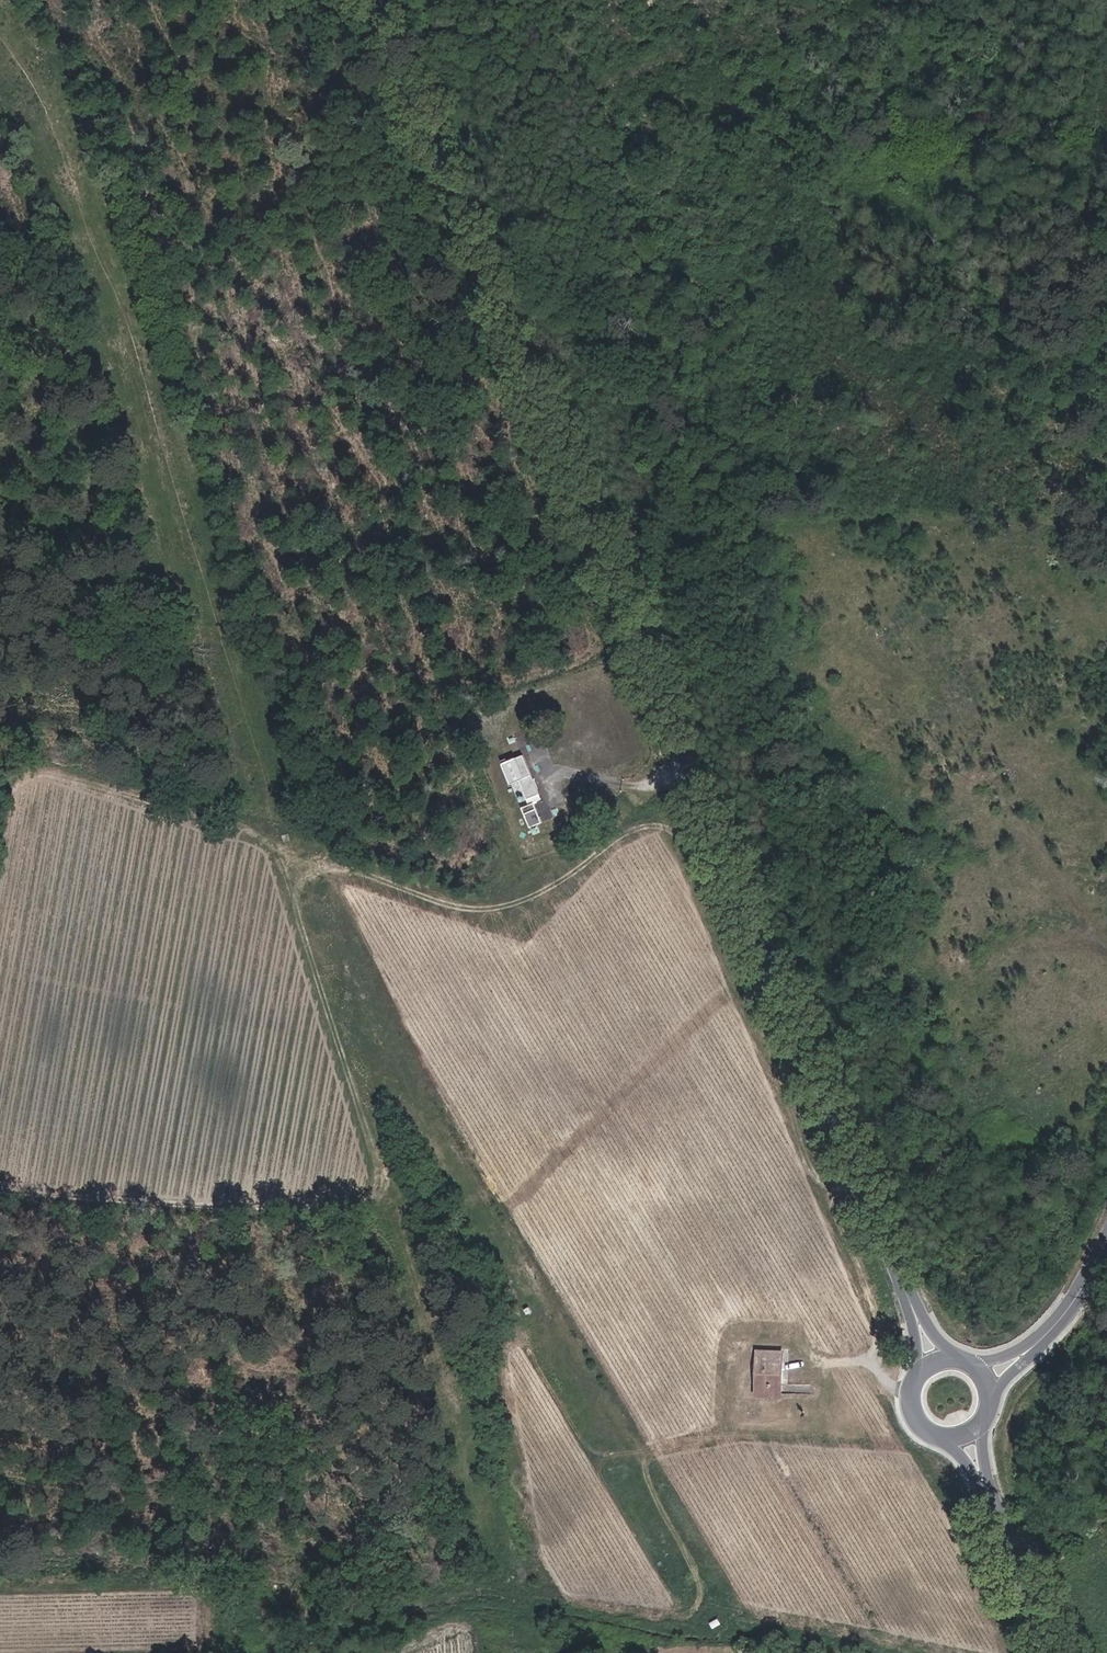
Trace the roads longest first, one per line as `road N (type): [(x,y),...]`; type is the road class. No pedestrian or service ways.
road 1 (primary): [(380,0),(912,1302)]
road 2 (primary): [(985,1480),(1055,1652)]
road 3 (unclassified): [(1106,1233),(1071,1304),(1029,1348)]

